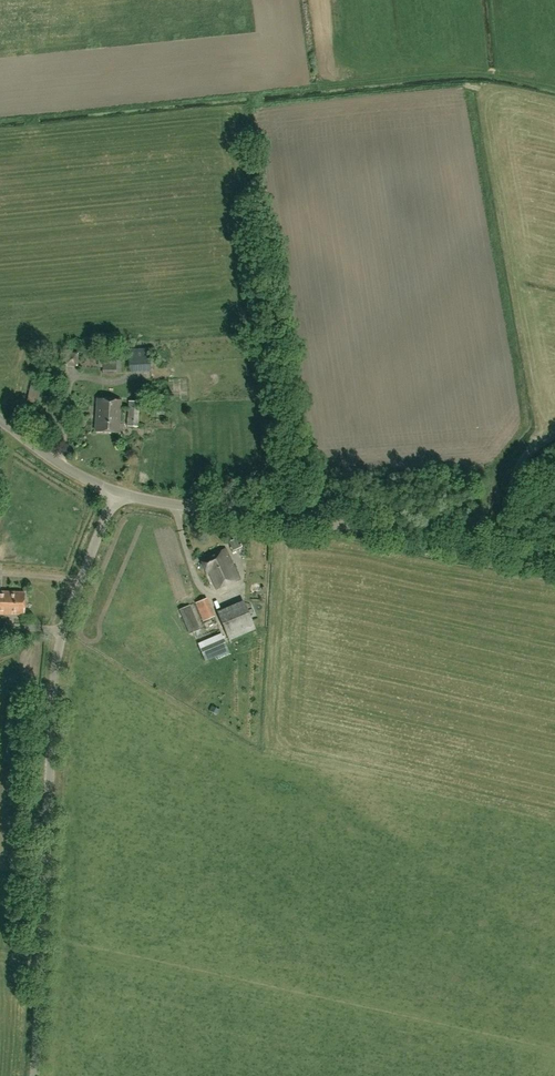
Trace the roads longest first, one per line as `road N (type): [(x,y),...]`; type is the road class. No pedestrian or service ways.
road 1 (unclassified): [(35,1075),(55,673),(77,583),(115,492)]
road 2 (unclassified): [(554,560),(115,492)]
road 3 (unclassified): [(115,492),(0,422)]

